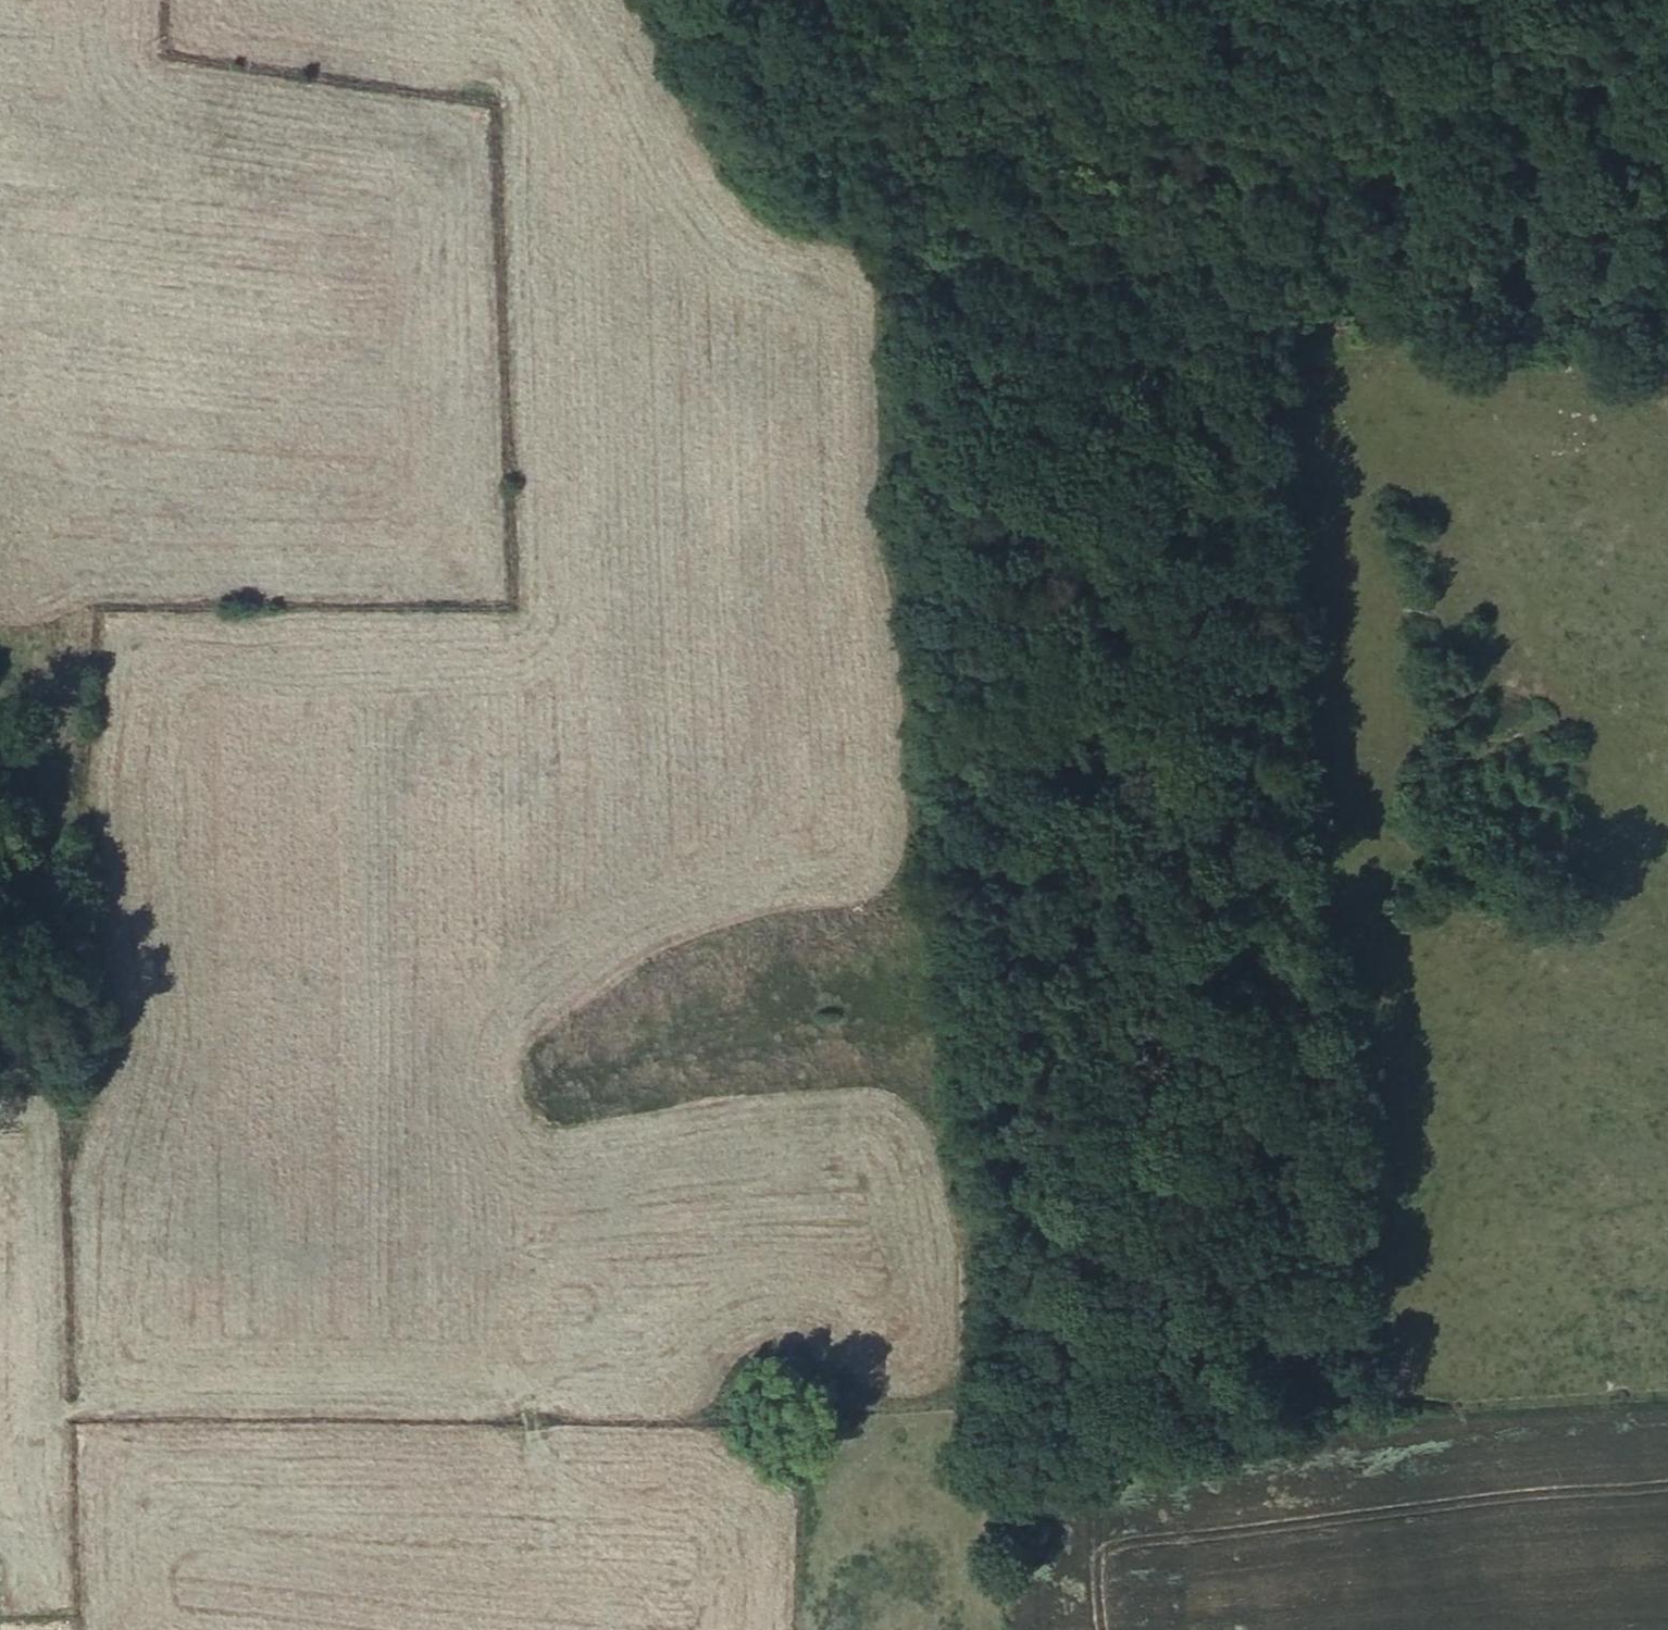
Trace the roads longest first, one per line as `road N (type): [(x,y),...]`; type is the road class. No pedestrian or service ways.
road 1 (track): [(808,0),(884,66),(999,130),(1170,184),(1265,184),(1544,126),(1667,133)]

